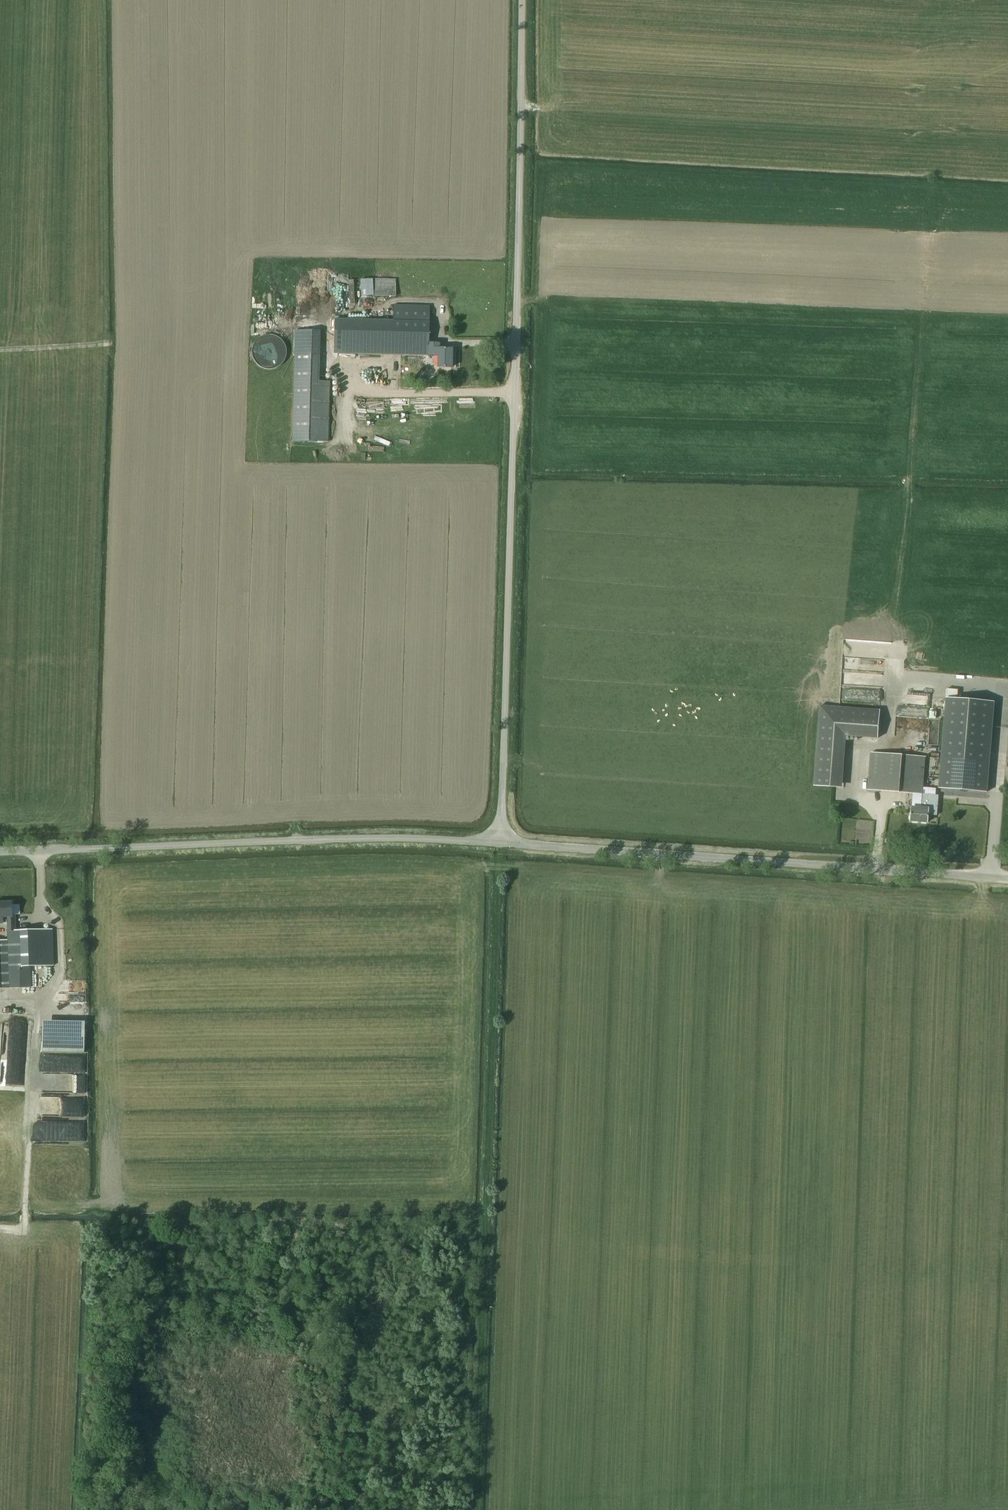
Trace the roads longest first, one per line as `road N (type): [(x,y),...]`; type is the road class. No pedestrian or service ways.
road 1 (unclassified): [(501,843),(522,0)]
road 2 (unclassified): [(501,843),(1007,880)]
road 3 (unclassified): [(0,853),(345,839),(501,843)]

